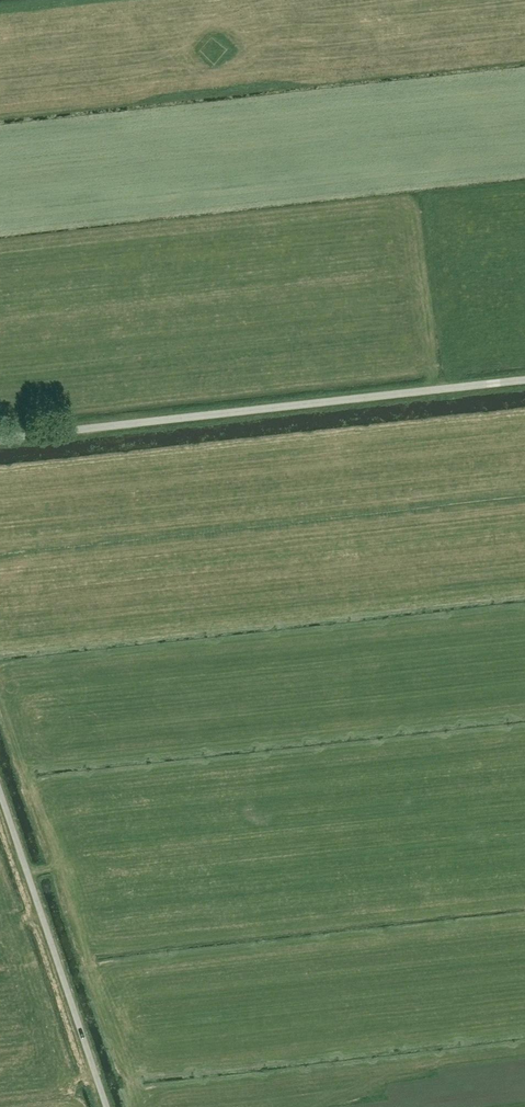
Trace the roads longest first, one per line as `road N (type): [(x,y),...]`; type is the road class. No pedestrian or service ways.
road 1 (unclassified): [(0,436),(524,379)]
road 2 (unclassified): [(106,1106),(0,795)]

